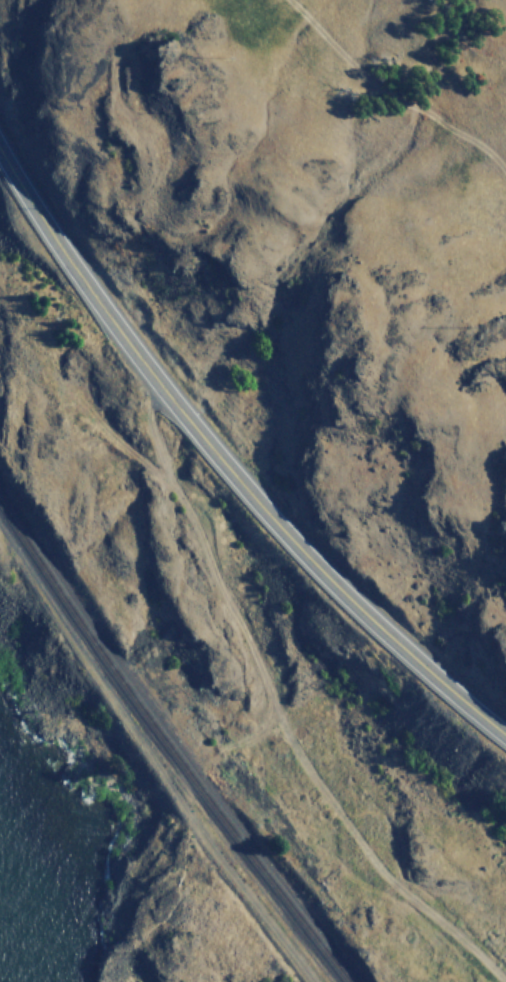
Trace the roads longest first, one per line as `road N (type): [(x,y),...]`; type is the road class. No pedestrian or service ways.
road 1 (primary): [(0,152),(181,411),(336,588),(505,734)]
road 2 (track): [(505,981),(365,851),(275,716),(148,422),(150,372)]
road 3 (track): [(313,981),(205,847),(52,609)]

